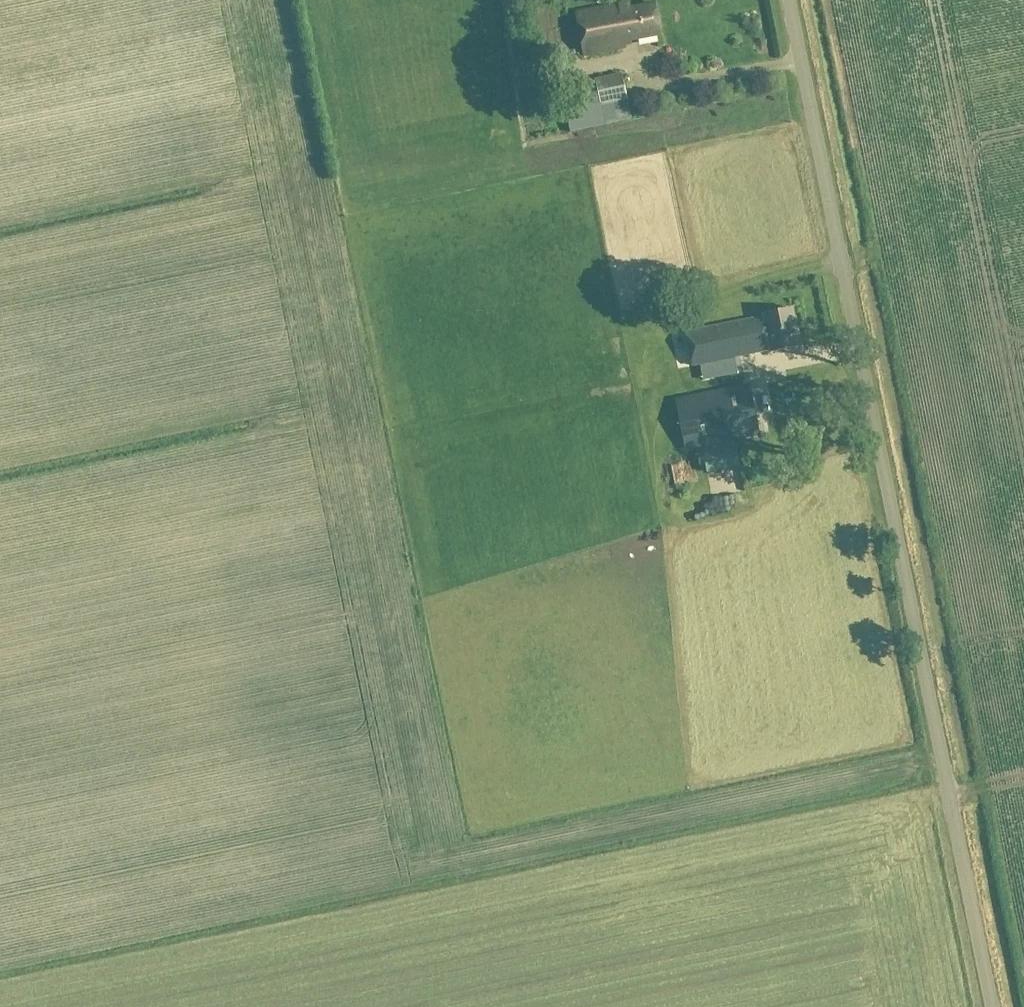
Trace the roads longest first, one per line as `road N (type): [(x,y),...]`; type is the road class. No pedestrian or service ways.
road 1 (unclassified): [(993,1006),(789,0)]

